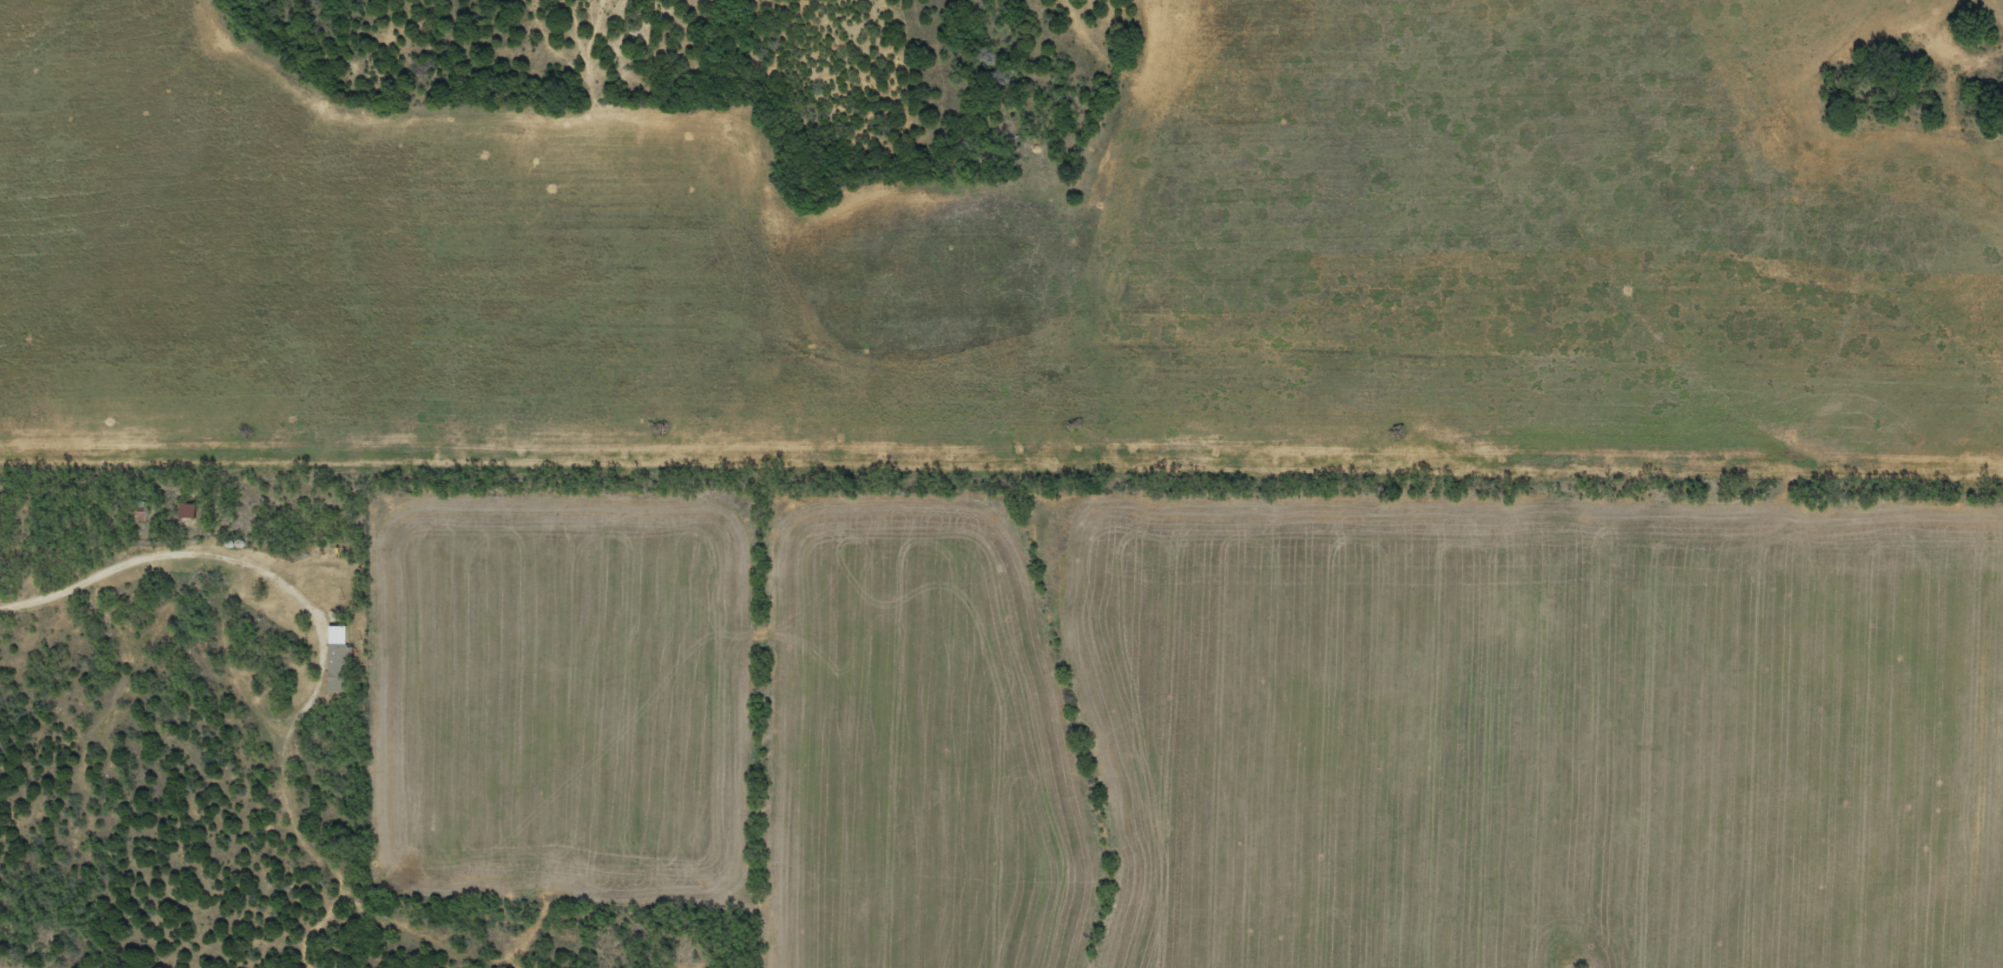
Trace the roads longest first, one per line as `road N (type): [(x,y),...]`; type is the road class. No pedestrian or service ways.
road 1 (residential): [(0,612),(52,572),(218,568)]

